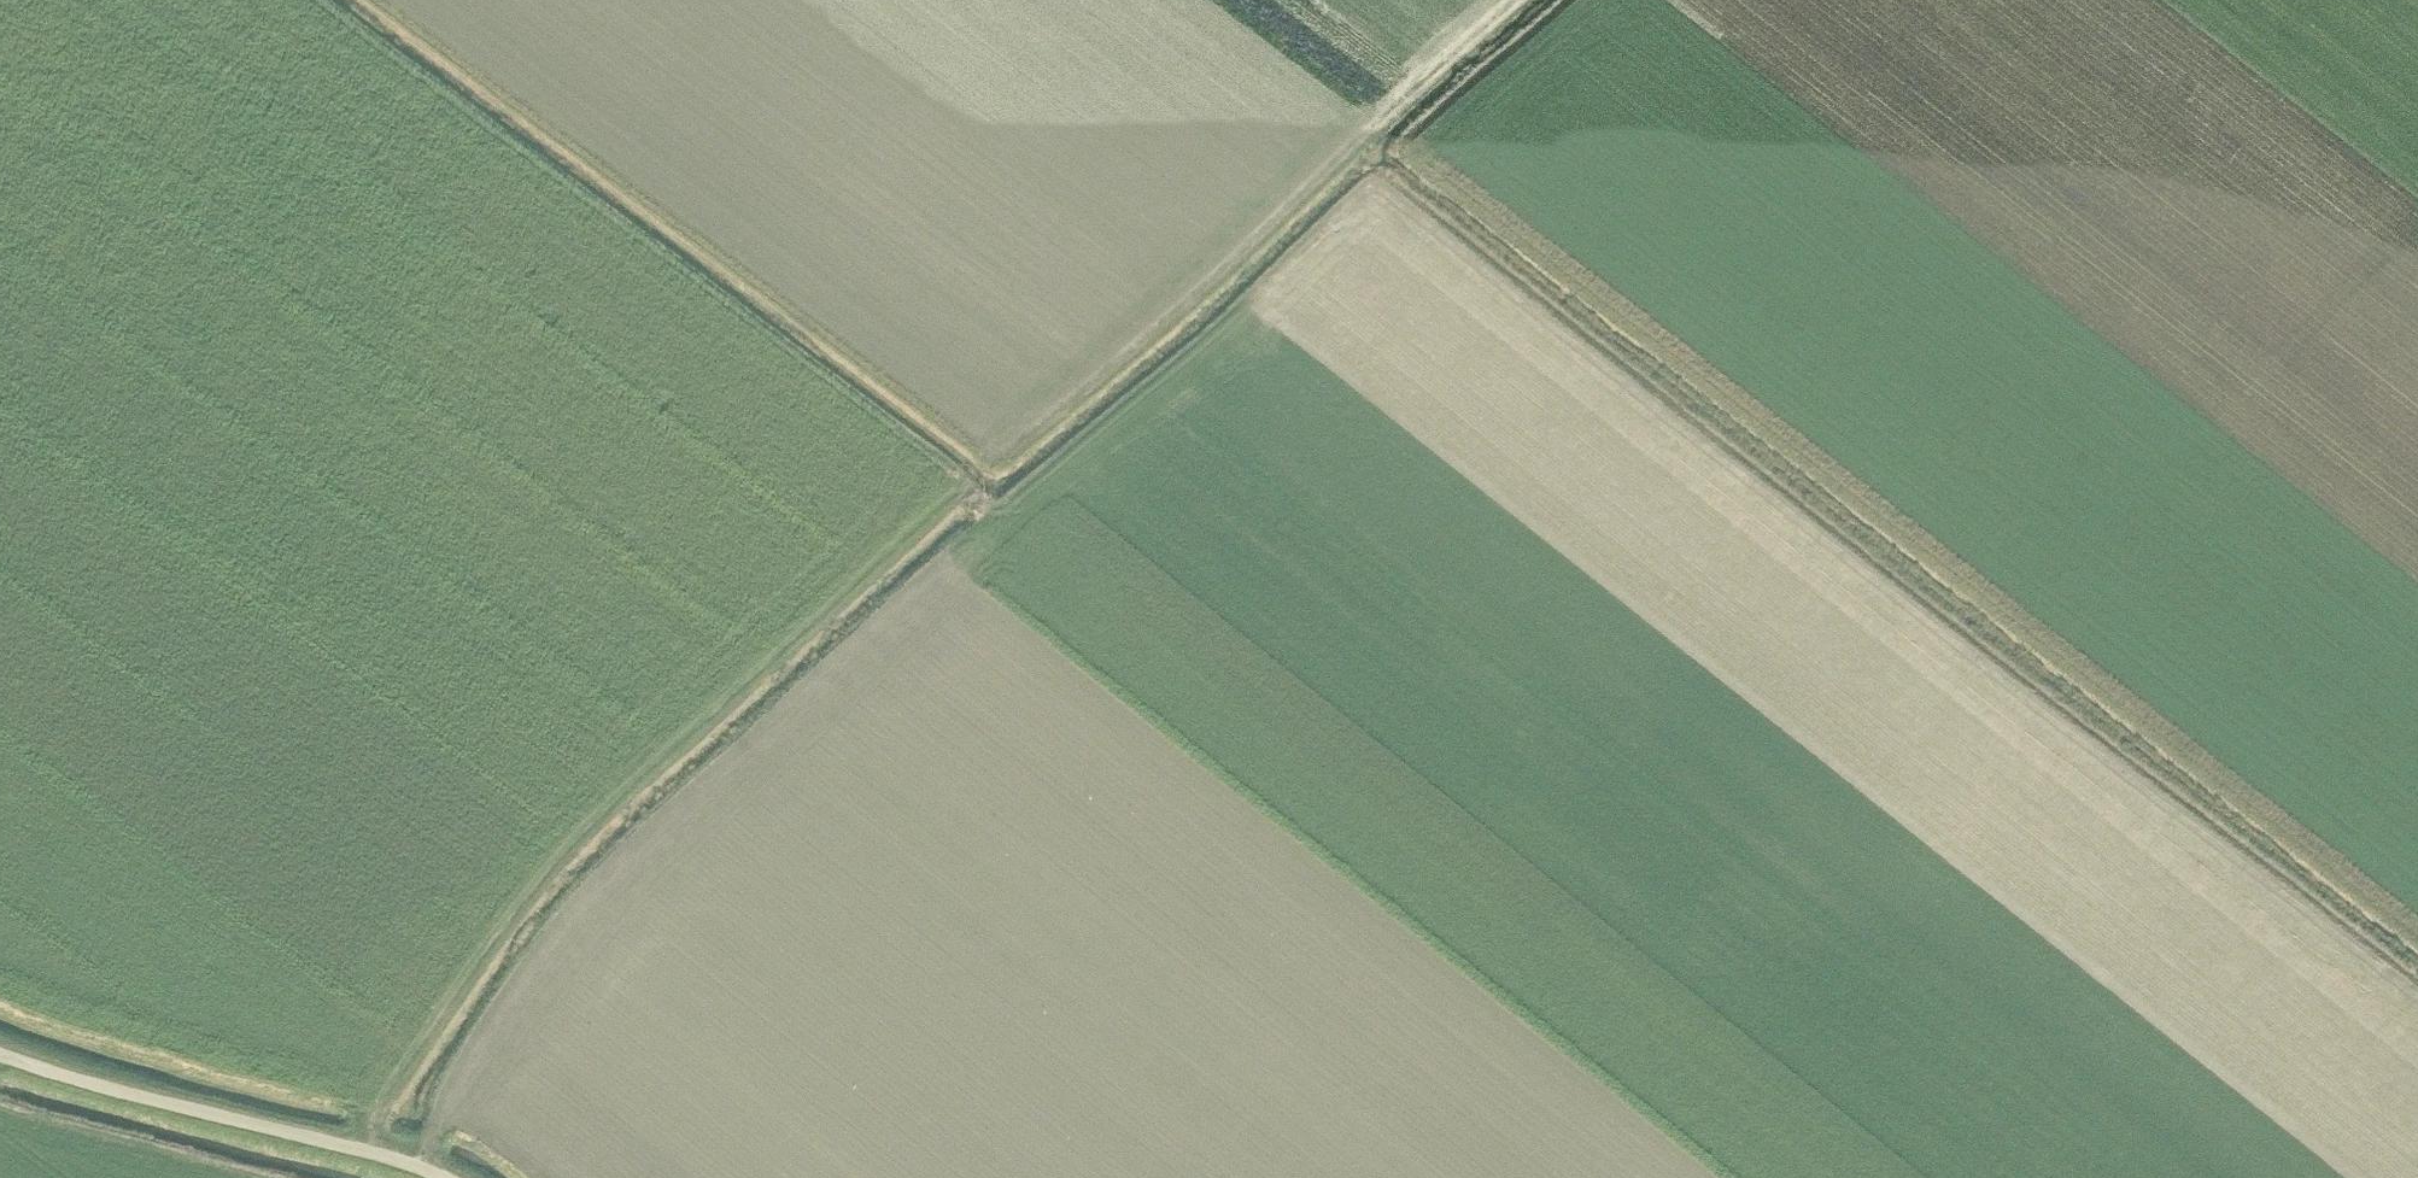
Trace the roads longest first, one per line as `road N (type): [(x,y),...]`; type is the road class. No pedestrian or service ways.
road 1 (unclassified): [(435,1177),(0,1058)]

